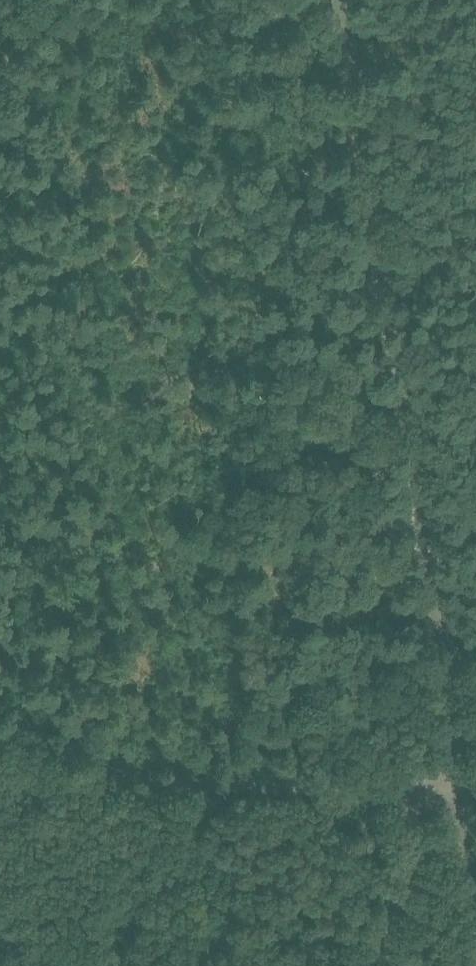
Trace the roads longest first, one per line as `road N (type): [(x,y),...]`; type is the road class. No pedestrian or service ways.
road 1 (unclassified): [(465,780),(339,0)]
road 2 (unclassified): [(412,788),(0,775)]
road 3 (unclassified): [(412,788),(416,837),(405,906),(369,965)]

